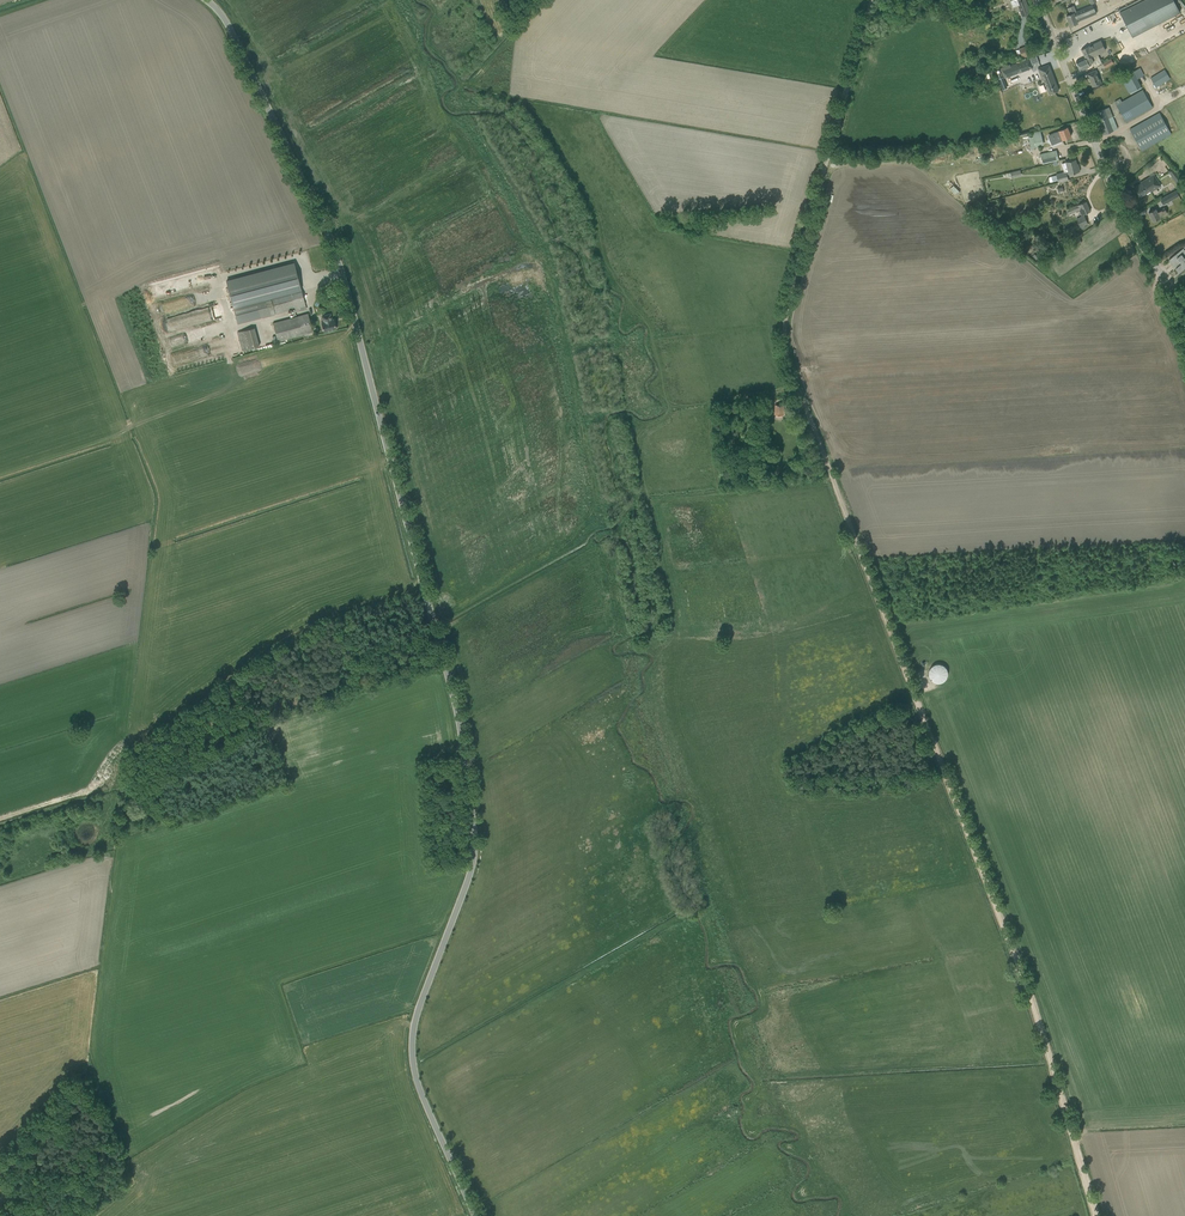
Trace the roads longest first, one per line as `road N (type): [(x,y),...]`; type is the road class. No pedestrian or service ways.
road 1 (unclassified): [(475,1215),(415,1071),(413,1040),(474,857),(459,726),(339,264),(218,12),(203,0)]
road 2 (track): [(1096,1215),(1027,989),(798,388)]
road 3 (track): [(798,388),(785,333),(788,297),(871,0)]
road 4 (unclassified): [(1184,307),(1120,205),(1035,0)]

